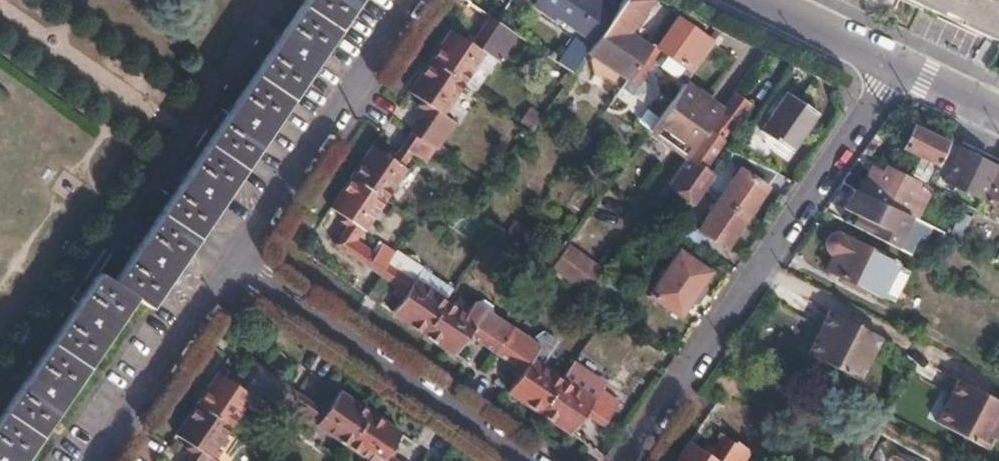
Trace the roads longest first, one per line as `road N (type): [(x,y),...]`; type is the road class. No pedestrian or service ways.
road 1 (residential): [(903,69),(641,460)]
road 2 (residential): [(233,268),(520,460)]
road 3 (residential): [(233,268),(417,0)]
road 4 (residential): [(101,460),(233,268)]
road 5 (residential): [(903,69),(764,0)]

